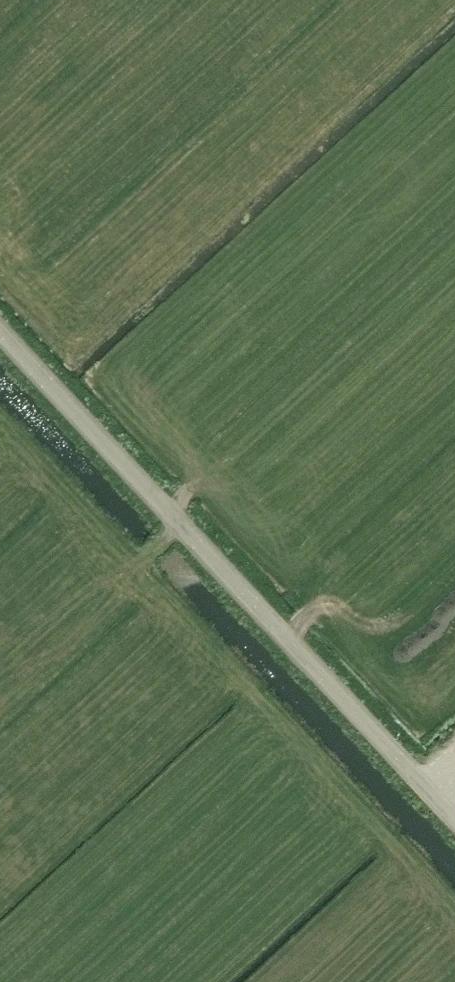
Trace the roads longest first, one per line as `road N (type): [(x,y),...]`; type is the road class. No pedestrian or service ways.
road 1 (unclassified): [(454,817),(0,332)]

